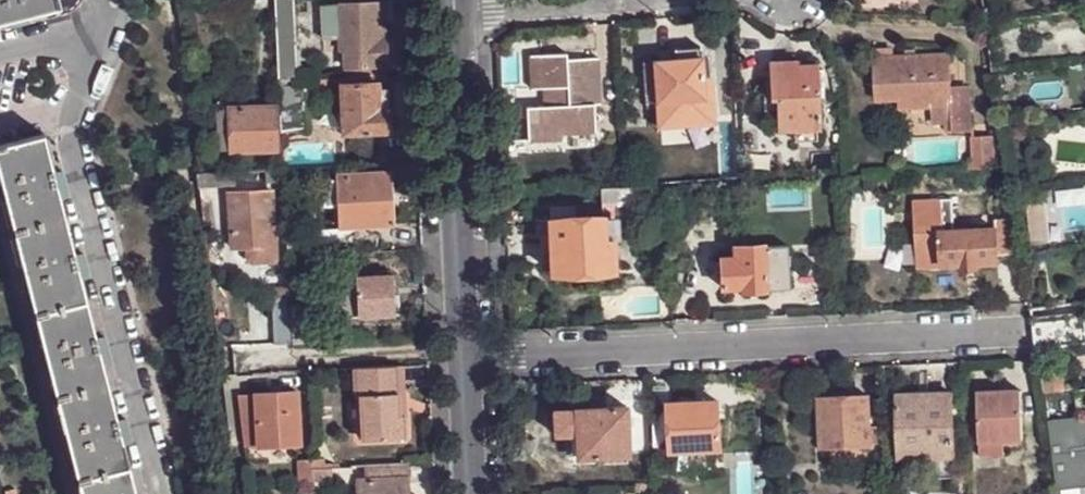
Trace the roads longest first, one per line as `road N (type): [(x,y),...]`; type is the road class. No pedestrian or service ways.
road 1 (residential): [(467,359),(1008,332)]
road 2 (residential): [(466,349),(445,16)]
road 3 (residential): [(466,349),(220,358)]
road 4 (residential): [(589,0),(445,16)]
road 5 (residential): [(475,493),(467,359)]

